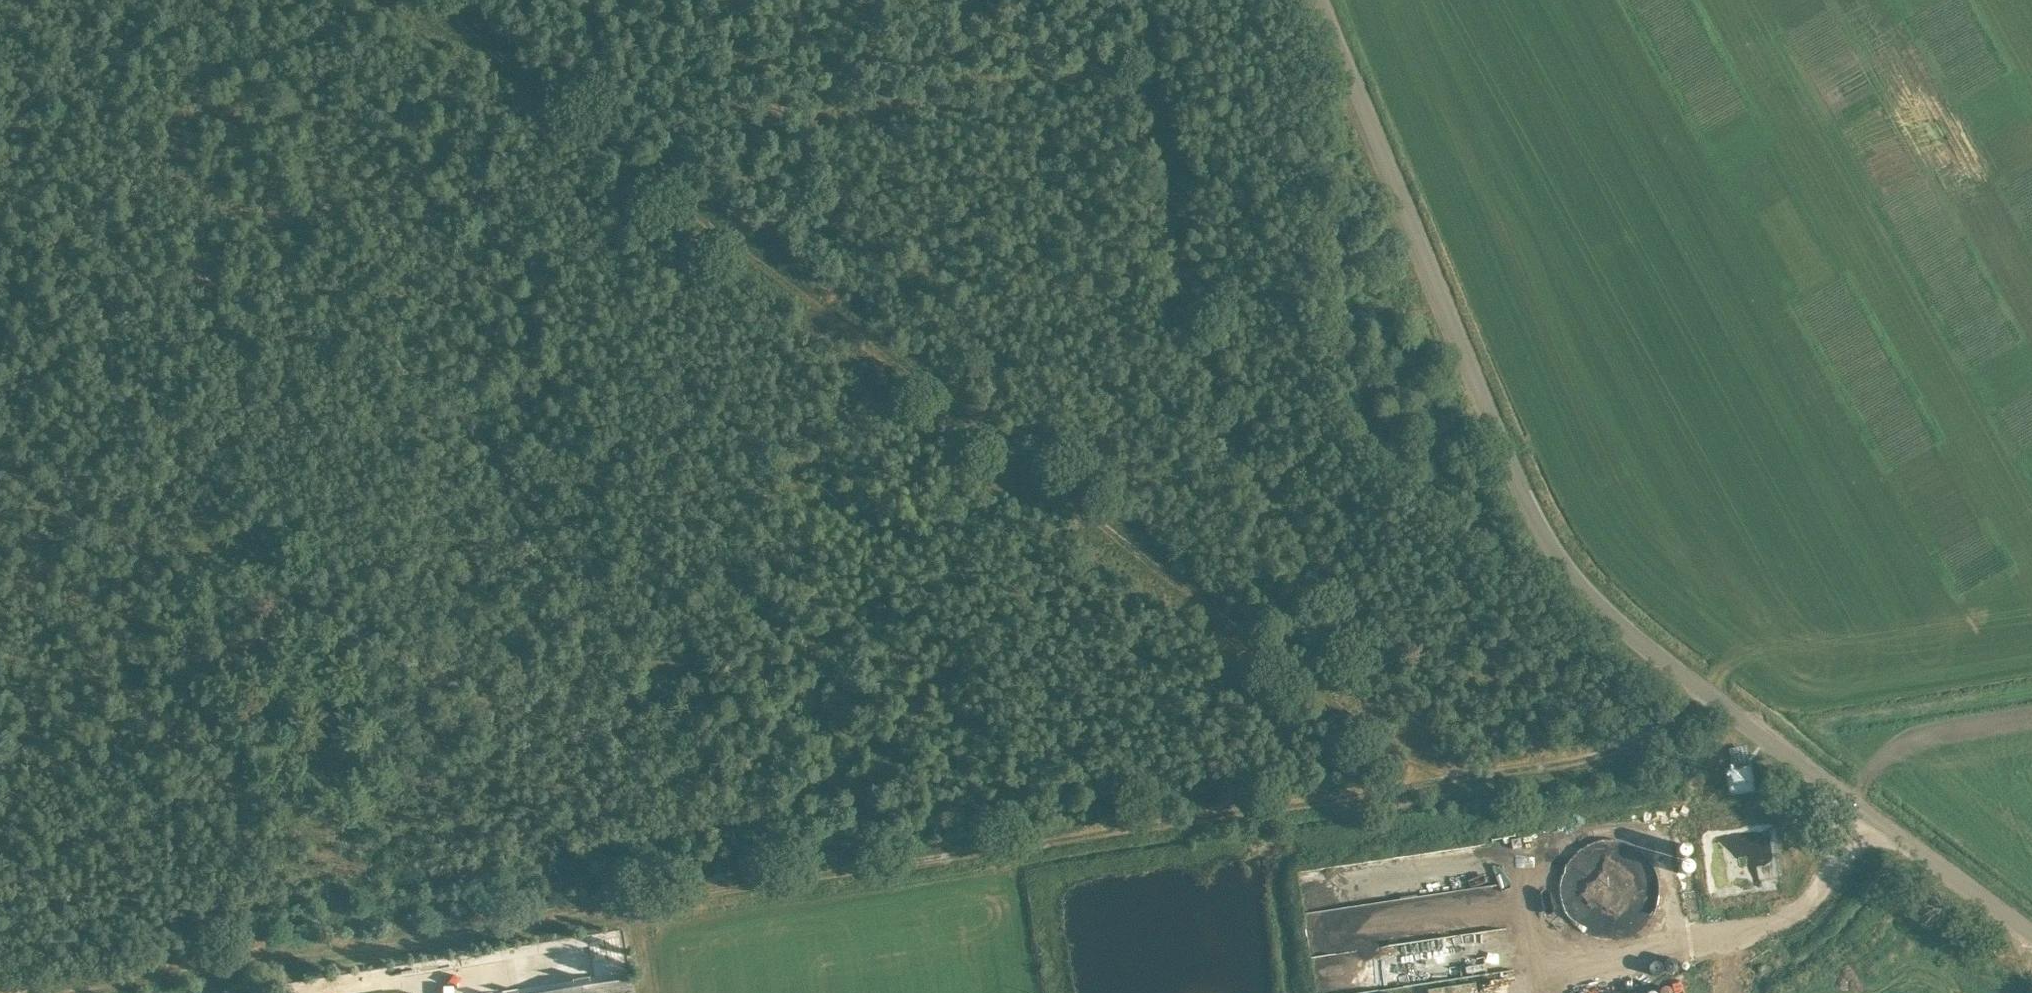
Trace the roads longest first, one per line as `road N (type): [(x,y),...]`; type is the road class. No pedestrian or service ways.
road 1 (track): [(1419,790),(84,992)]
road 2 (track): [(429,0),(1419,790)]
road 3 (unclassified): [(2031,935),(1604,614),(1555,553),(1523,493),(1320,0)]
road 4 (track): [(1711,698),(1632,746),(1563,767),(1419,790)]

